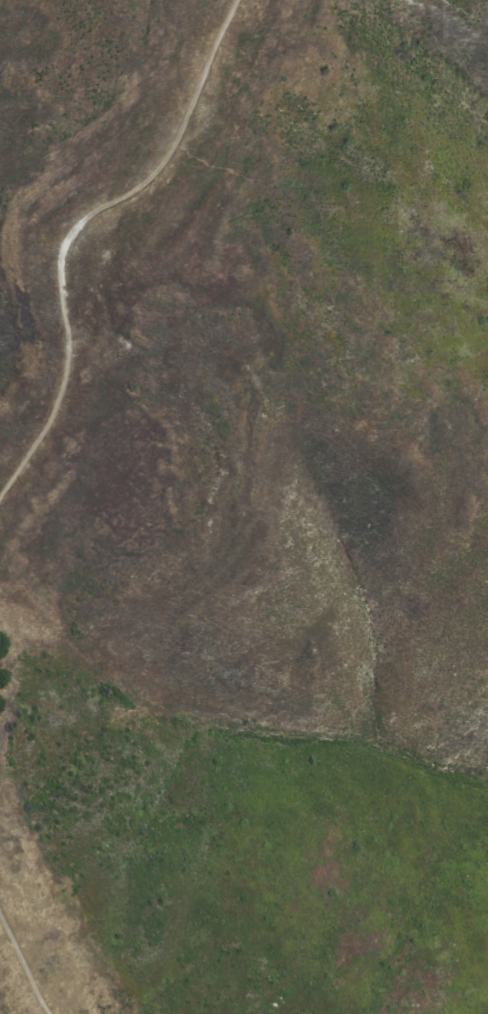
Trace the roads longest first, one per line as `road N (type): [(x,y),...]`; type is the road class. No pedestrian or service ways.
road 1 (track): [(0,496),(61,386),(67,356),(60,246),(84,220),(149,186),(168,163),(240,0)]

